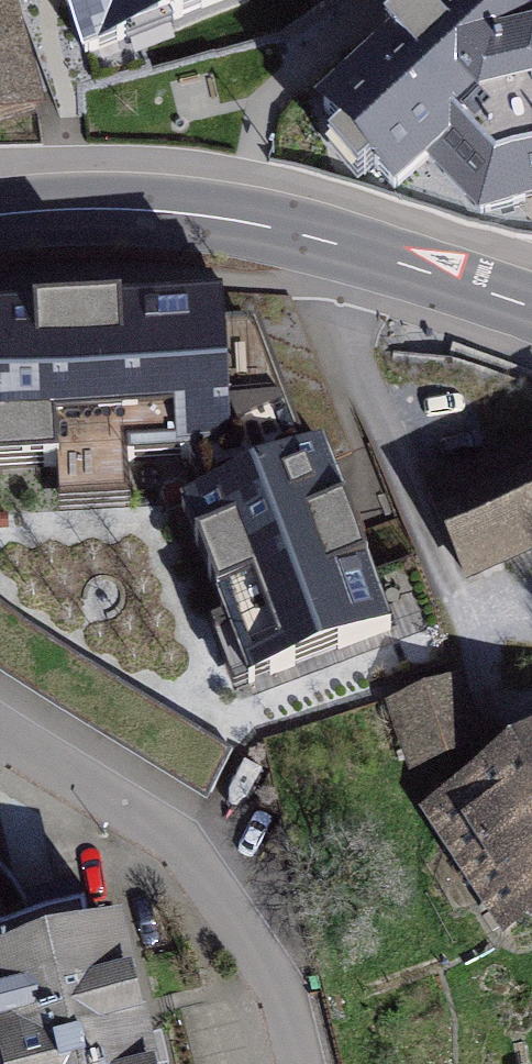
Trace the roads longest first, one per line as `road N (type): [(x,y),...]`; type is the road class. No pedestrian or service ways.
road 1 (tertiary): [(531,308),(236,222),(109,210),(0,219)]
road 2 (residential): [(0,726),(193,848),(281,978),(302,1063)]

